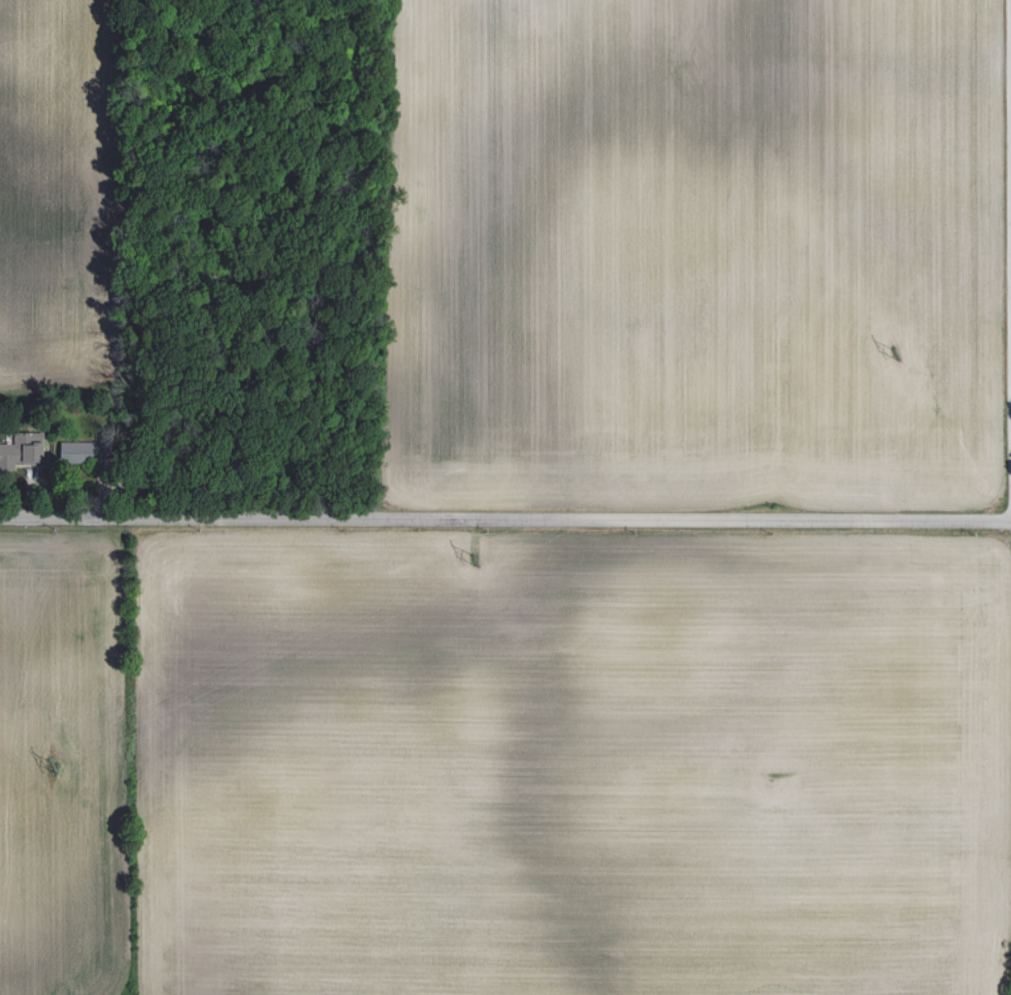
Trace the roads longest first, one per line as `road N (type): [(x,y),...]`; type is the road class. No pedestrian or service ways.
road 1 (residential): [(0,522),(1010,524)]
road 2 (residential): [(1010,489),(1008,0)]

